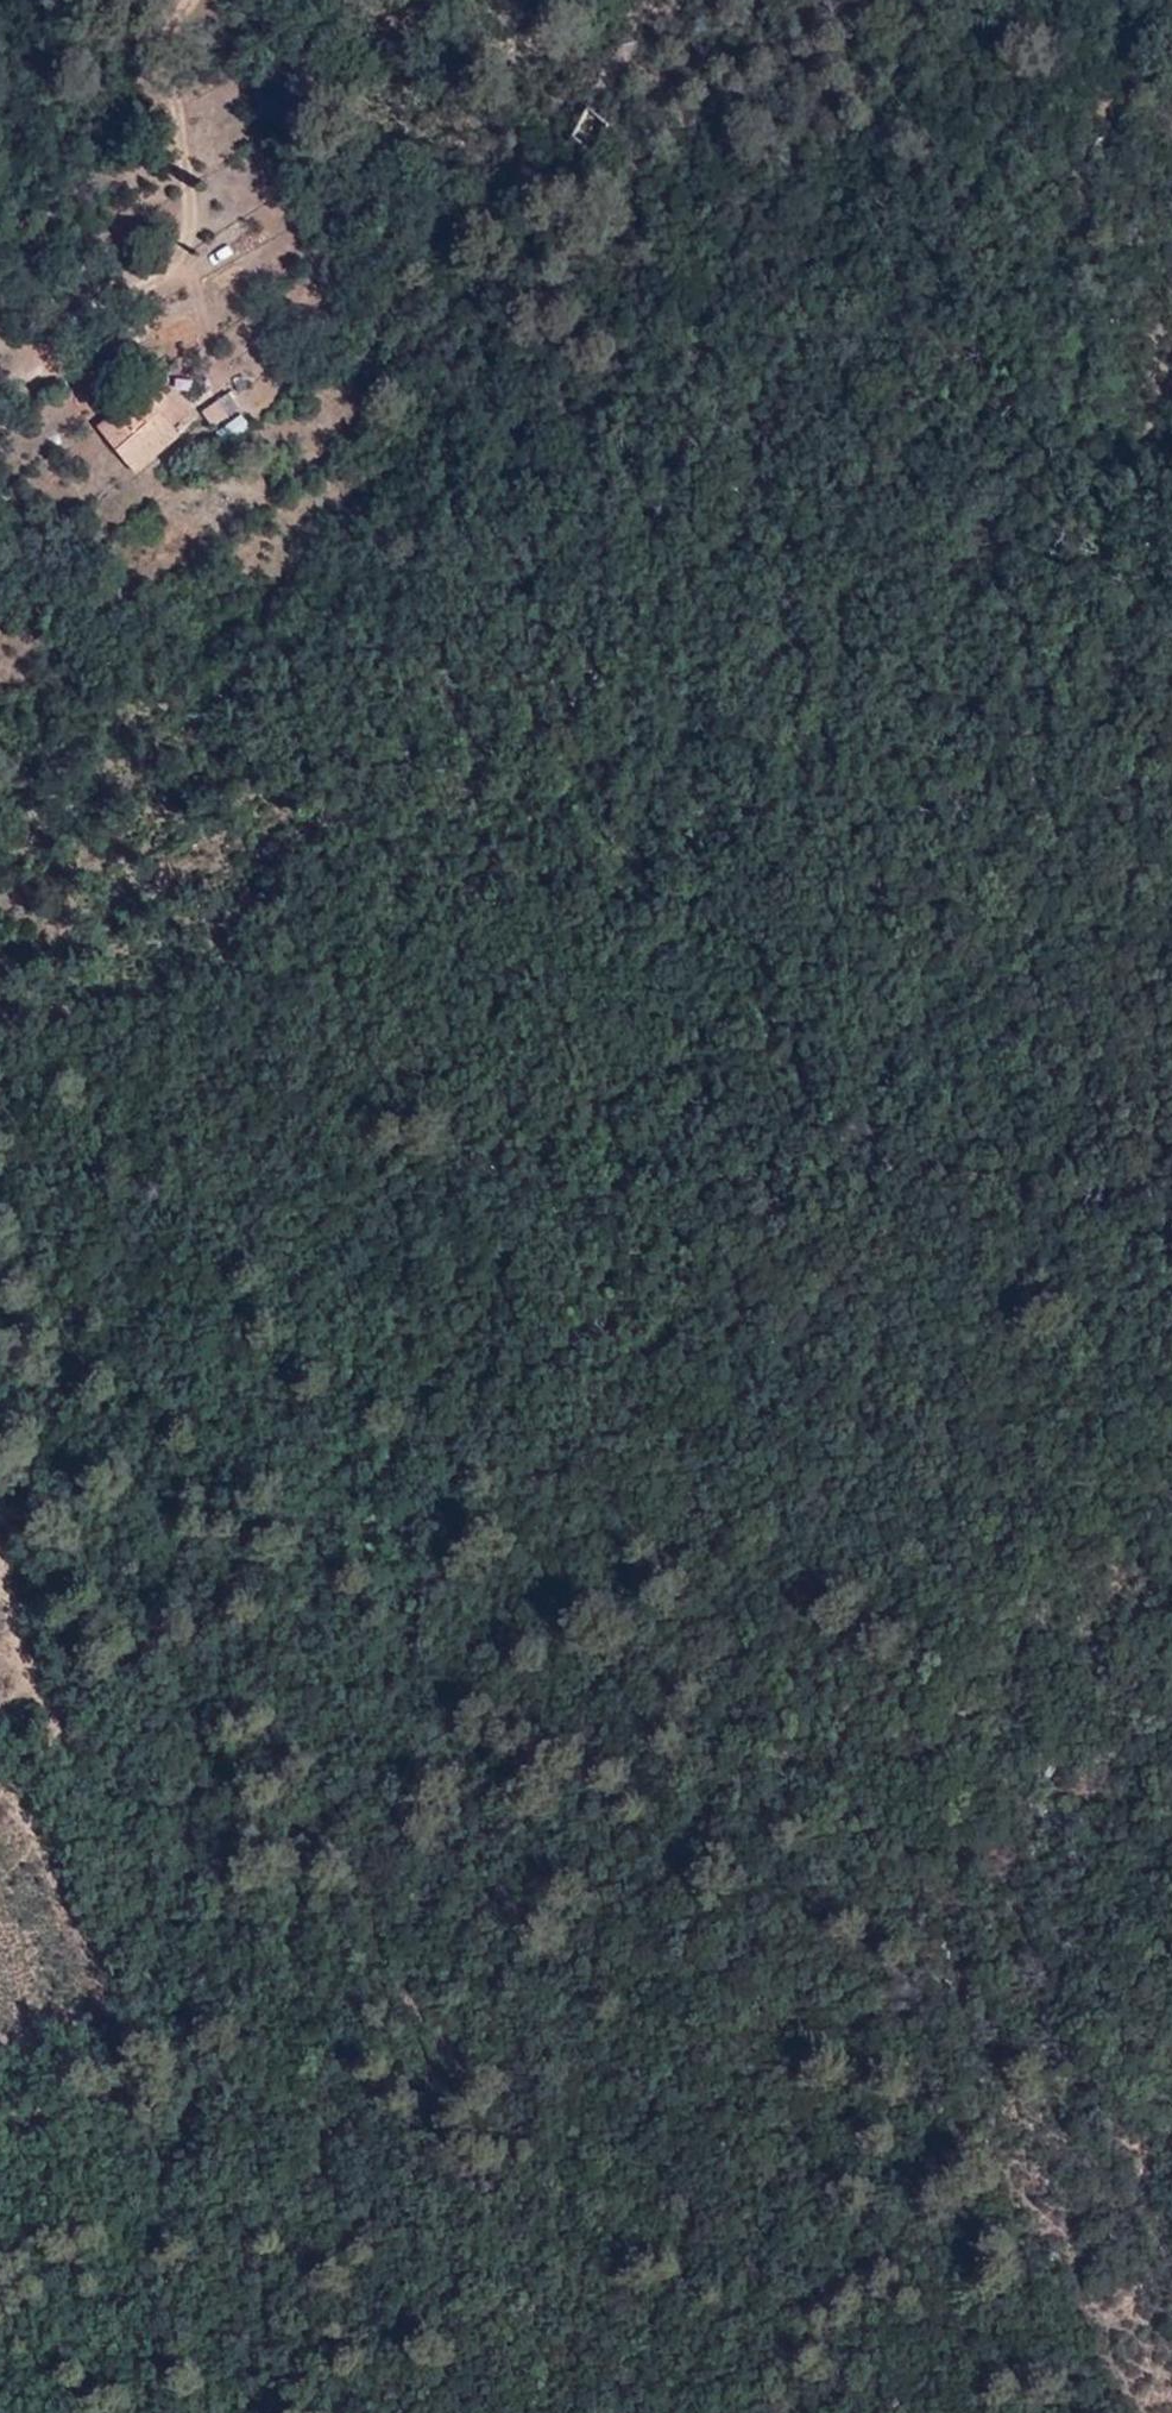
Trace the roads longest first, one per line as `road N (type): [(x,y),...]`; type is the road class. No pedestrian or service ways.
road 1 (track): [(189,0),(166,49),(188,209),(171,269),(131,299),(84,315)]

